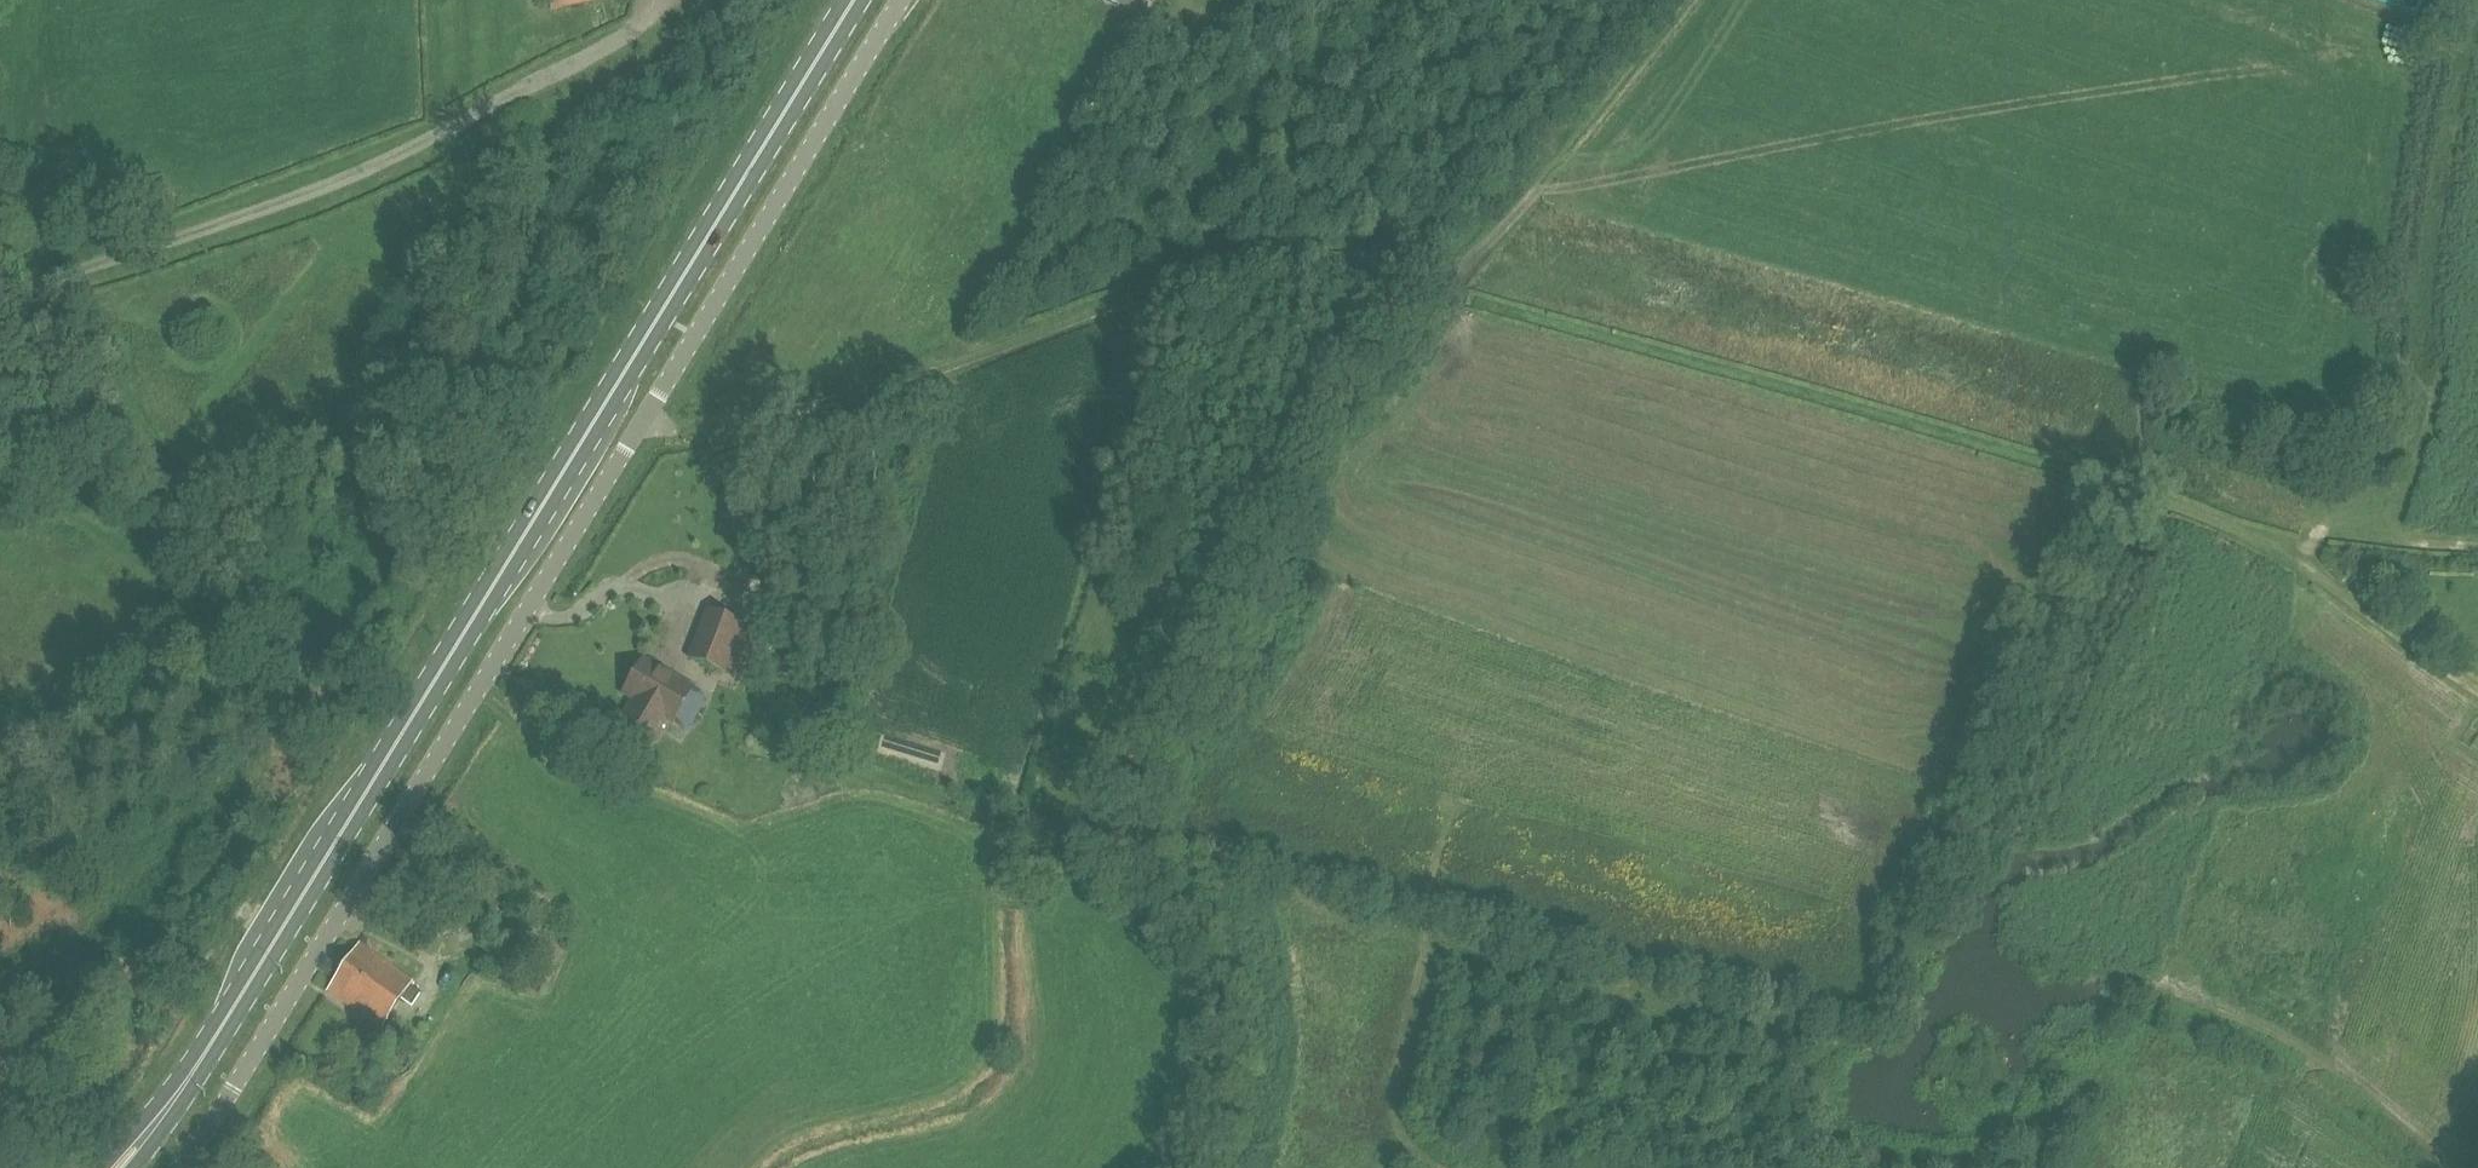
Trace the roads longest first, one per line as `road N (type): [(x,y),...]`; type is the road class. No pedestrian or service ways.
road 1 (track): [(641,427),(691,436),(1220,280),(1433,275),(2165,492),(2295,554),(2477,682)]
road 2 (unclassified): [(180,1167),(903,0)]
road 3 (secondary): [(157,1122),(851,0)]

